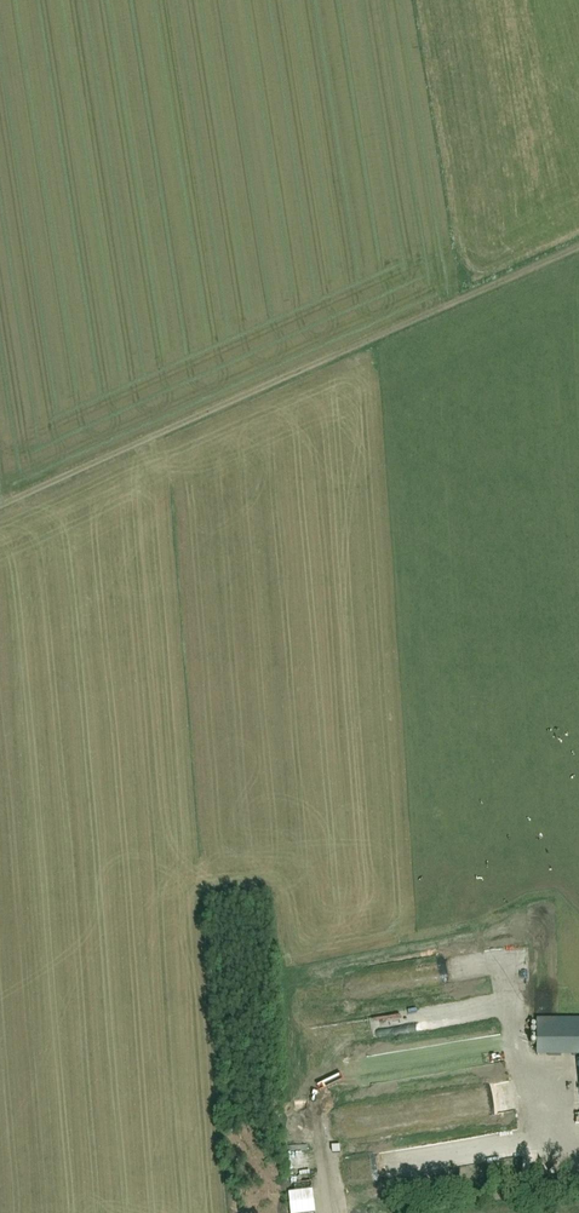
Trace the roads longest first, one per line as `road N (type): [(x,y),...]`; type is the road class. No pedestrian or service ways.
road 1 (track): [(578,246),(0,505)]
road 2 (track): [(578,1185),(450,1201),(418,1212)]

